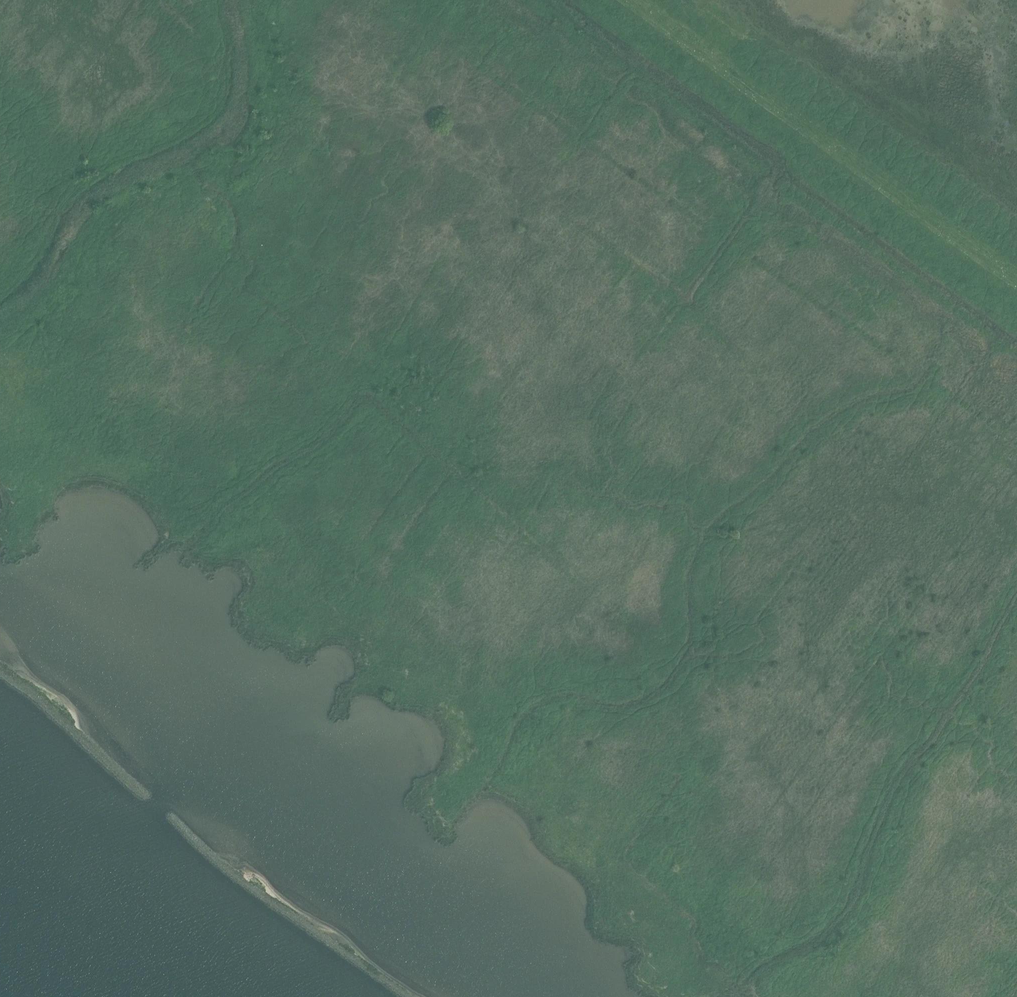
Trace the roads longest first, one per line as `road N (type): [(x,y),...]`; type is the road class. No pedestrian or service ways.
road 1 (track): [(631,0),(1016,285)]

